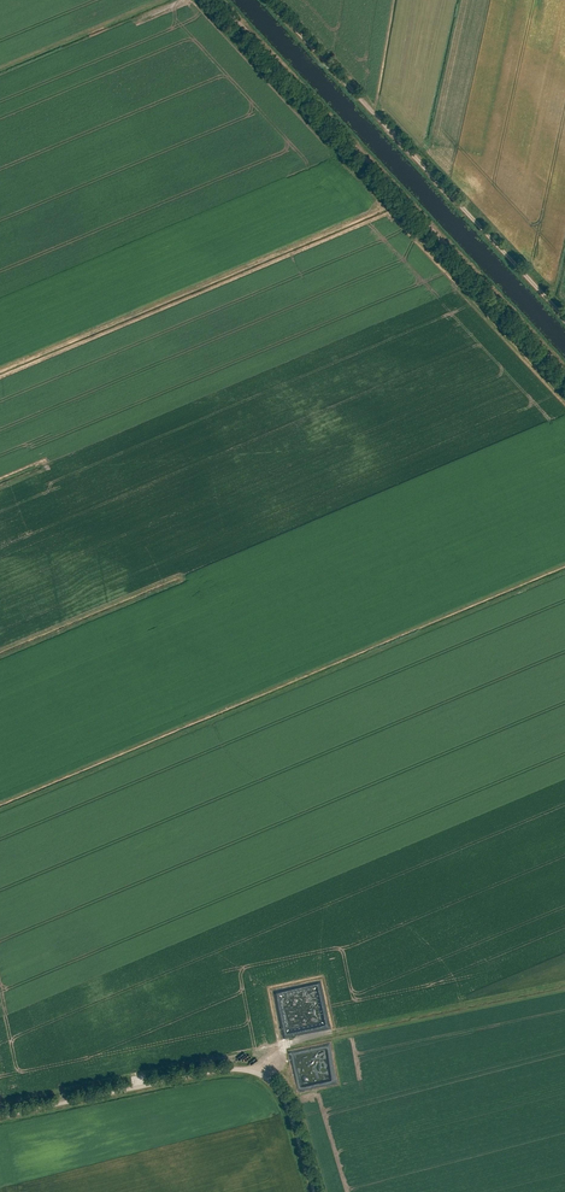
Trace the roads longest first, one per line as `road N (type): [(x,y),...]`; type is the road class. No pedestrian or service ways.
road 1 (track): [(216,0),(564,374)]
road 2 (track): [(564,314),(275,0)]
road 3 (unclassified): [(314,1191),(280,1093),(243,1070),(0,1117)]

